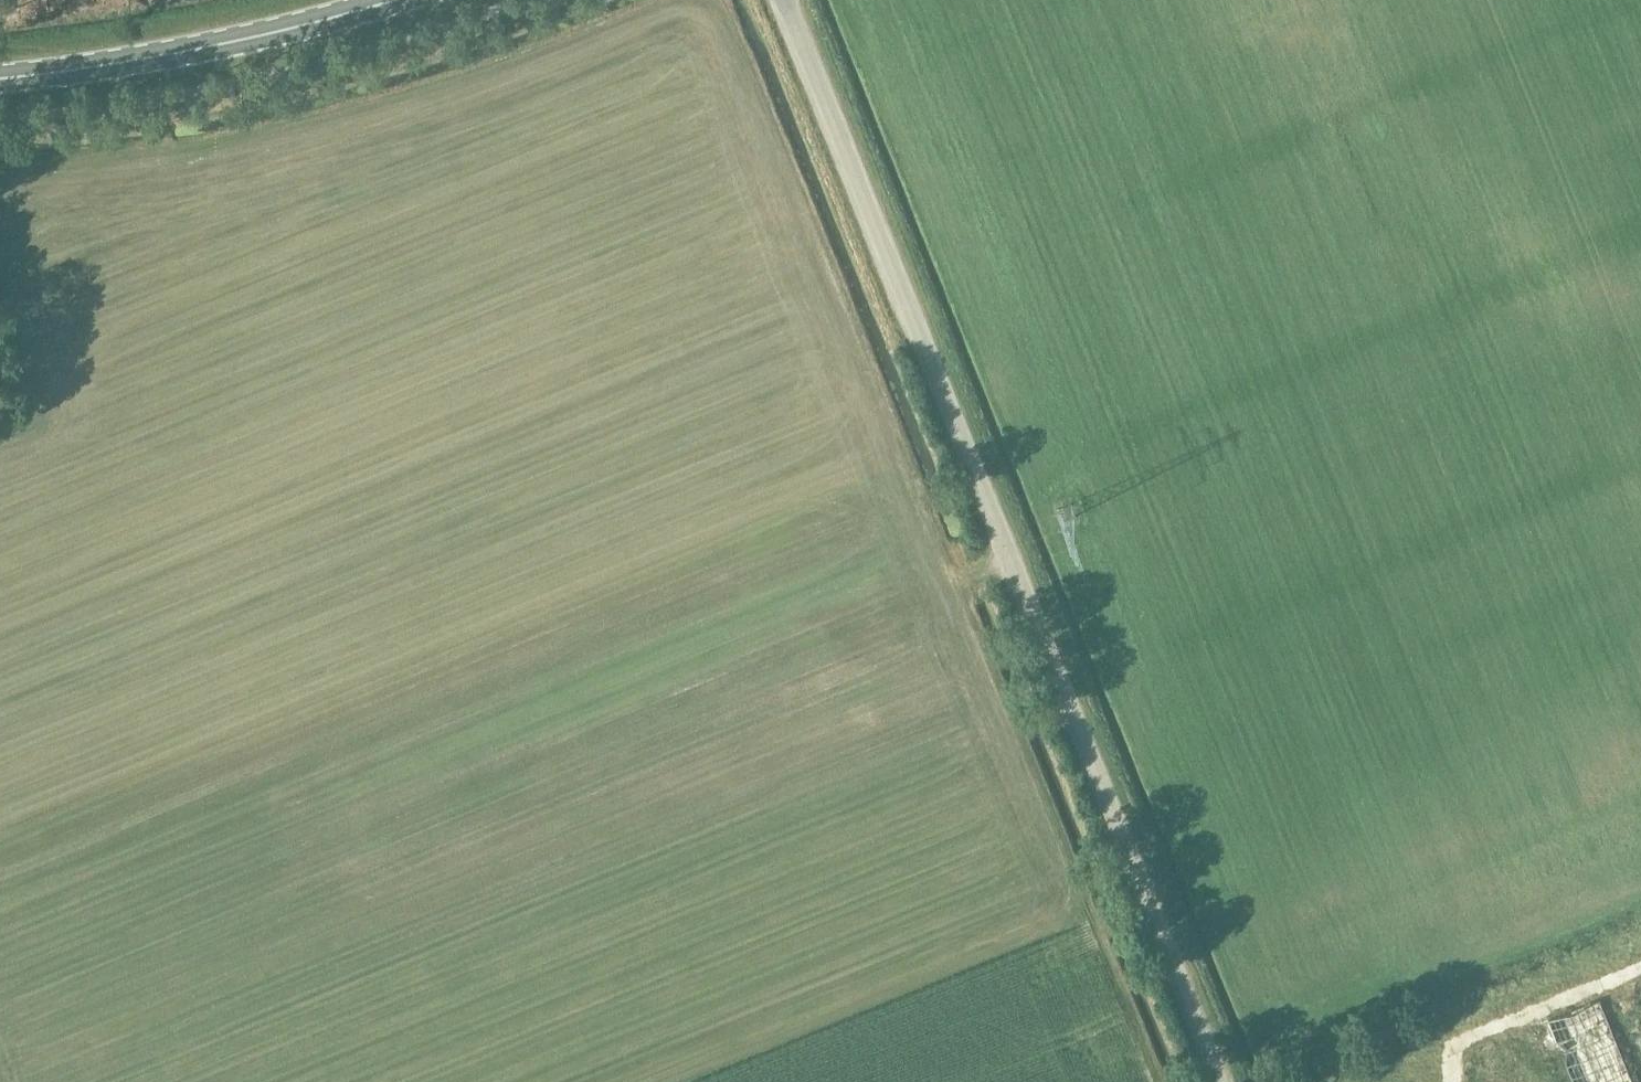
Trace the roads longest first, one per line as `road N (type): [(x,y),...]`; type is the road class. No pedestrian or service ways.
road 1 (unclassified): [(1219,1081),(784,0)]
road 2 (secondary): [(395,0),(237,41),(0,79)]

